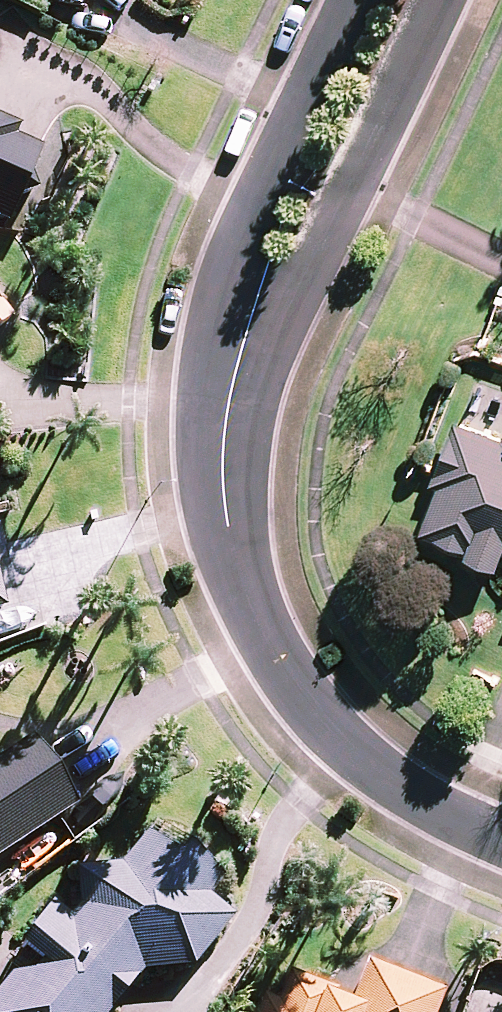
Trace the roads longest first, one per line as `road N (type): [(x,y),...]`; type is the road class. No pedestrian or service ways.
road 1 (residential): [(501,842),(358,762),(301,697),(262,624),(227,538),(220,456),(231,379),(256,301)]
road 2 (residential): [(437,0),(322,249),(256,301)]
road 3 (residential): [(256,301),(251,217),(350,0)]

